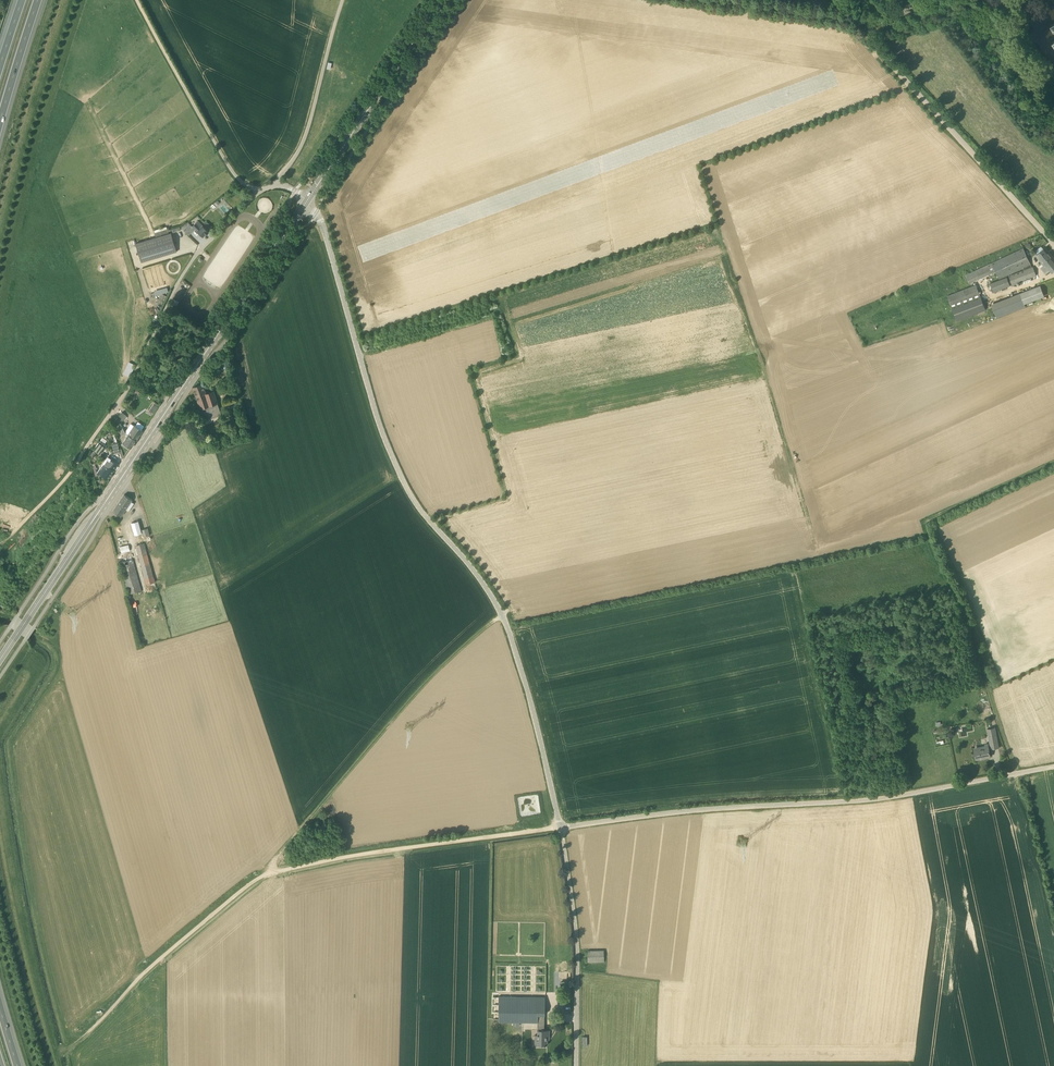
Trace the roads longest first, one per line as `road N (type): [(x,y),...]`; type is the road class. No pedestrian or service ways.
road 1 (unclassified): [(560,828),(504,616),(405,485),(320,220),(305,202)]
road 2 (track): [(560,828),(267,874),(58,1053)]
road 3 (secondary): [(0,660),(305,202)]
road 4 (unclassified): [(560,828),(706,808),(874,799),(1053,766)]
road 5 (track): [(267,874),(408,703),(504,616)]
road 6 (unclassified): [(77,463),(146,361),(186,272),(261,188)]
road 7 (unclassified): [(1053,245),(879,50),(871,22)]
road 8 (secondary): [(305,202),(442,0)]
road 9 (unclassified): [(575,1065),(575,925),(560,828)]
road 10 (unclassified): [(261,188),(229,167),(136,0)]
road 11 (unclassified): [(276,183),(307,131),(341,0)]
road 12 (track): [(1053,462),(926,522)]
road 13 (motorway): [(0,124),(39,0)]
road 14 (unclassified): [(853,17),(731,0)]

